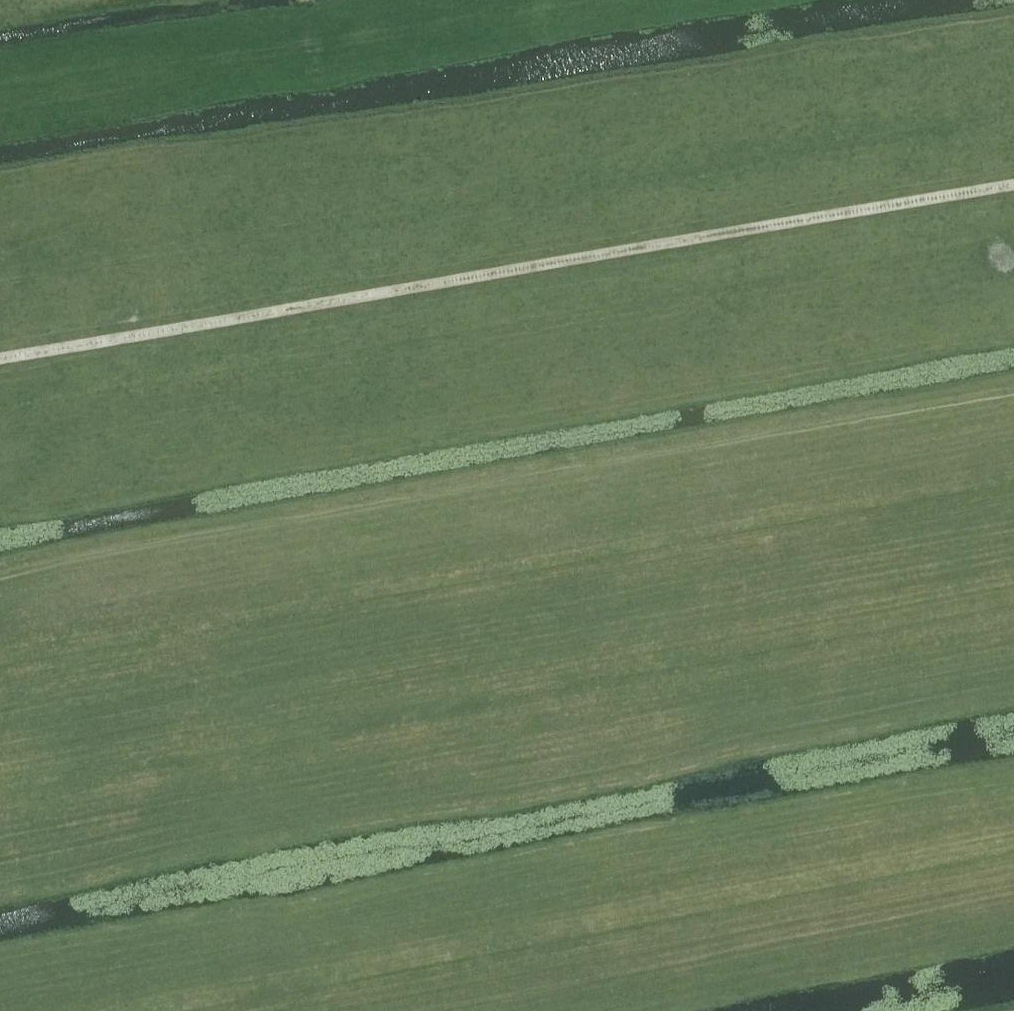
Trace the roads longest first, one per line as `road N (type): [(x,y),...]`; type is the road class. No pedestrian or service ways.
road 1 (track): [(0,359),(1013,186)]

